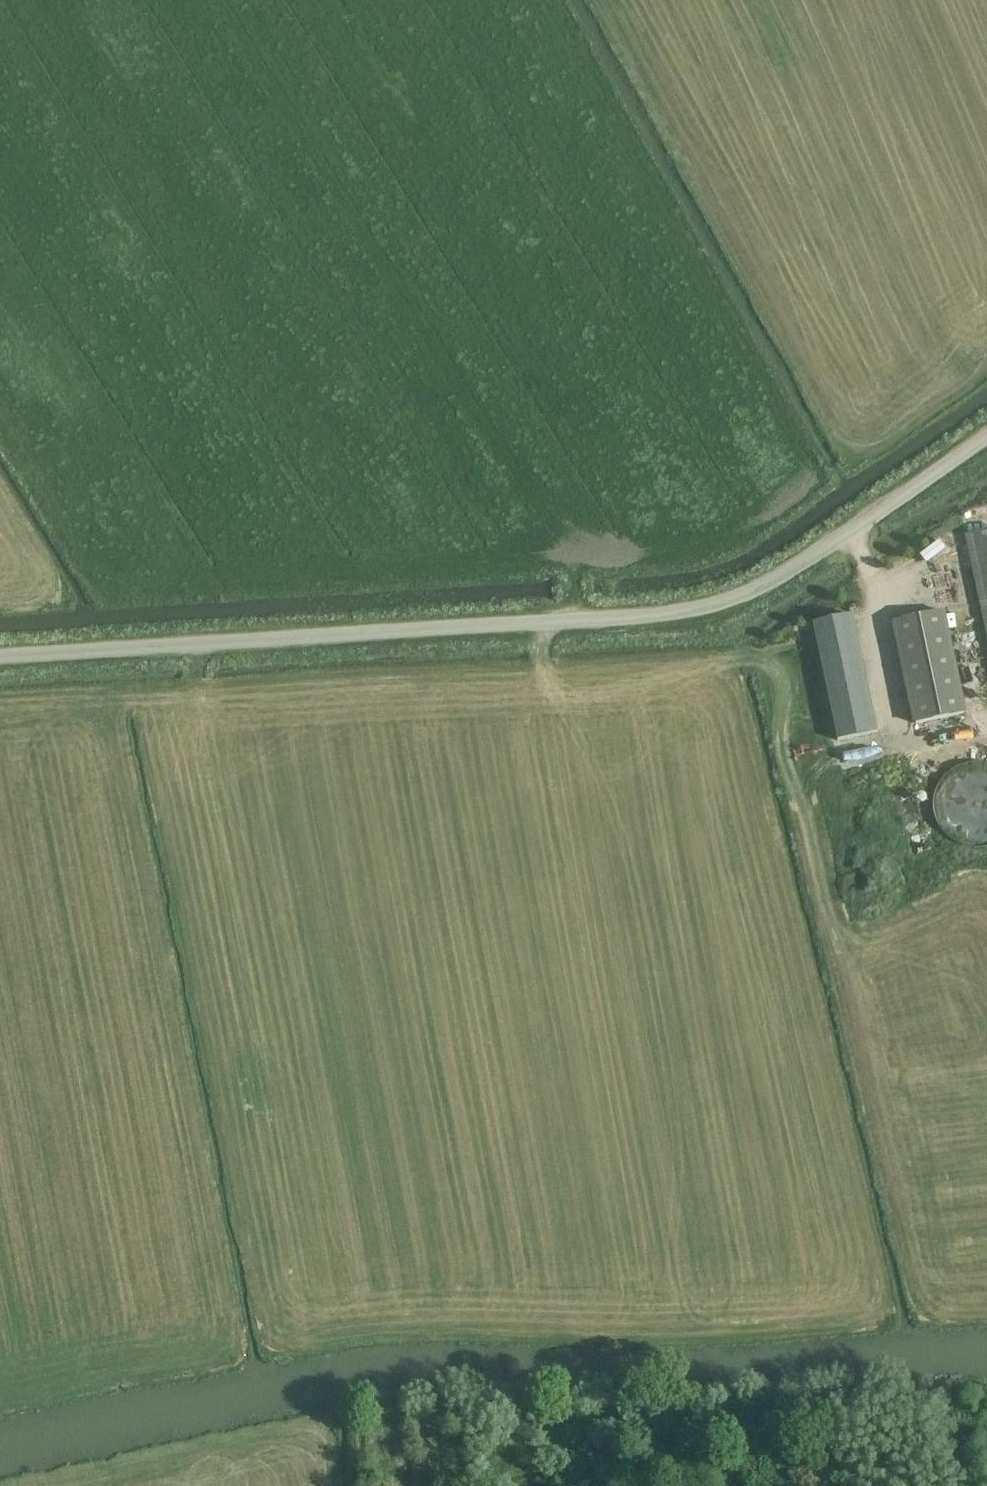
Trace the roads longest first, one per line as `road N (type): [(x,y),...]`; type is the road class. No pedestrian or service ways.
road 1 (unclassified): [(0,656),(671,612),(728,600),(786,575),(986,433)]

